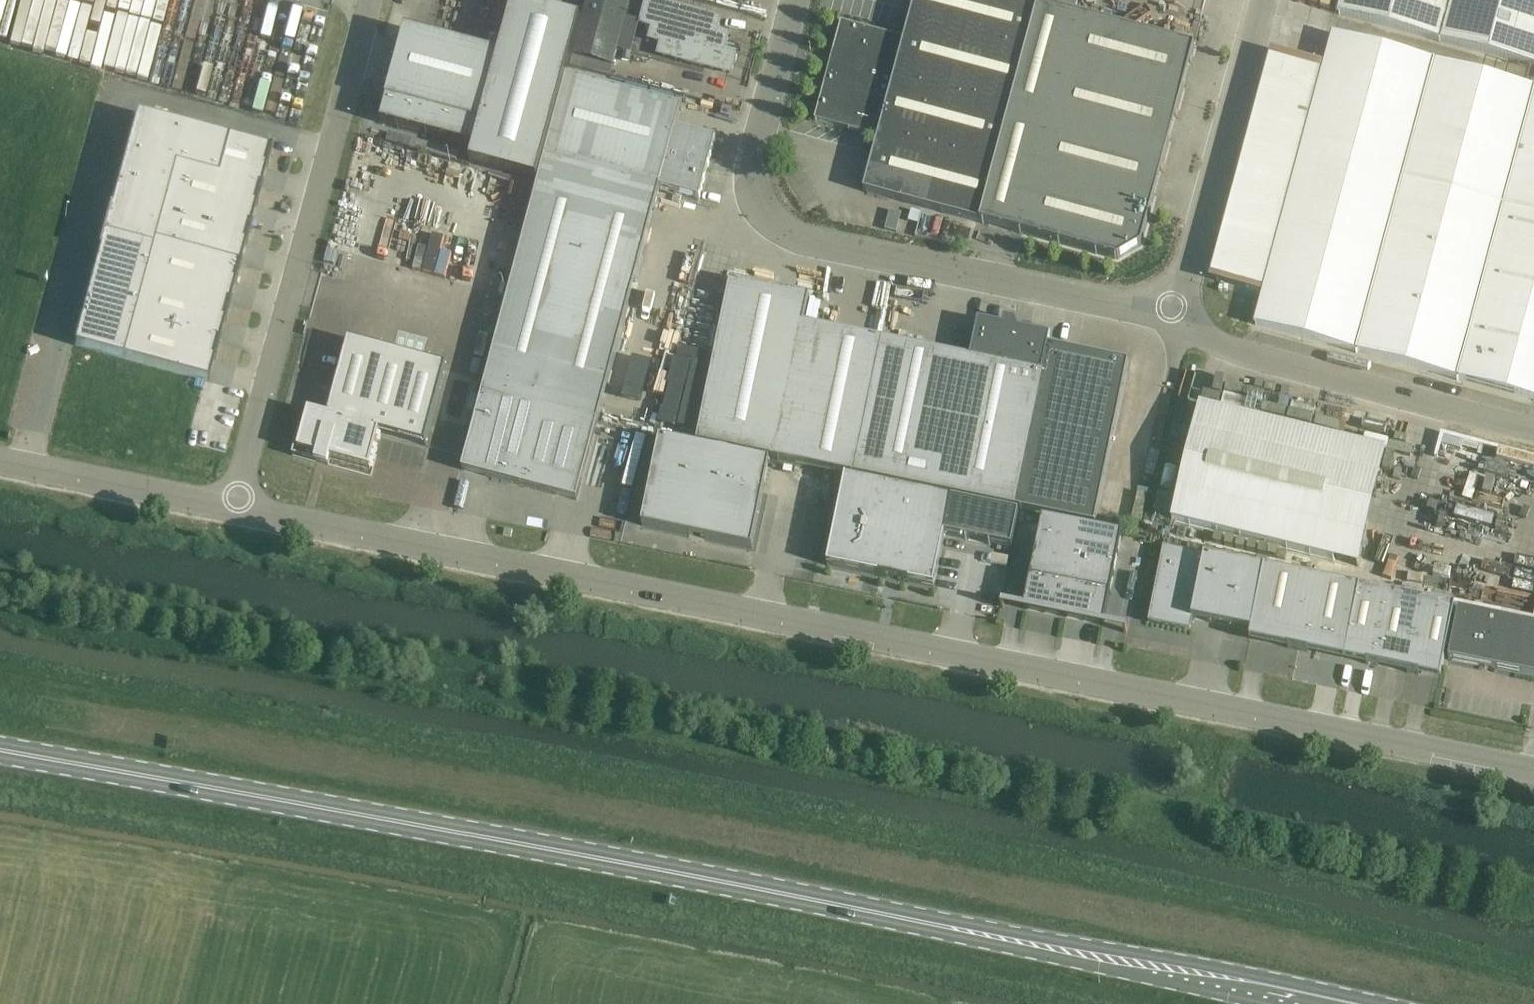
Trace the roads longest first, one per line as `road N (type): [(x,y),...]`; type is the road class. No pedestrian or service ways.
road 1 (primary): [(1306,1003),(1050,945),(0,746)]
road 2 (unclassified): [(235,510),(1533,775)]
road 3 (unclassified): [(801,0),(754,180),(755,201),(779,222),(814,241),(1175,313)]
road 4 (unclassified): [(235,510),(371,0)]
road 5 (unclassified): [(1533,431),(1222,349),(1175,313)]
road 6 (unclassified): [(1175,313),(1257,0)]
road 7 (unclassified): [(0,462),(235,510)]

